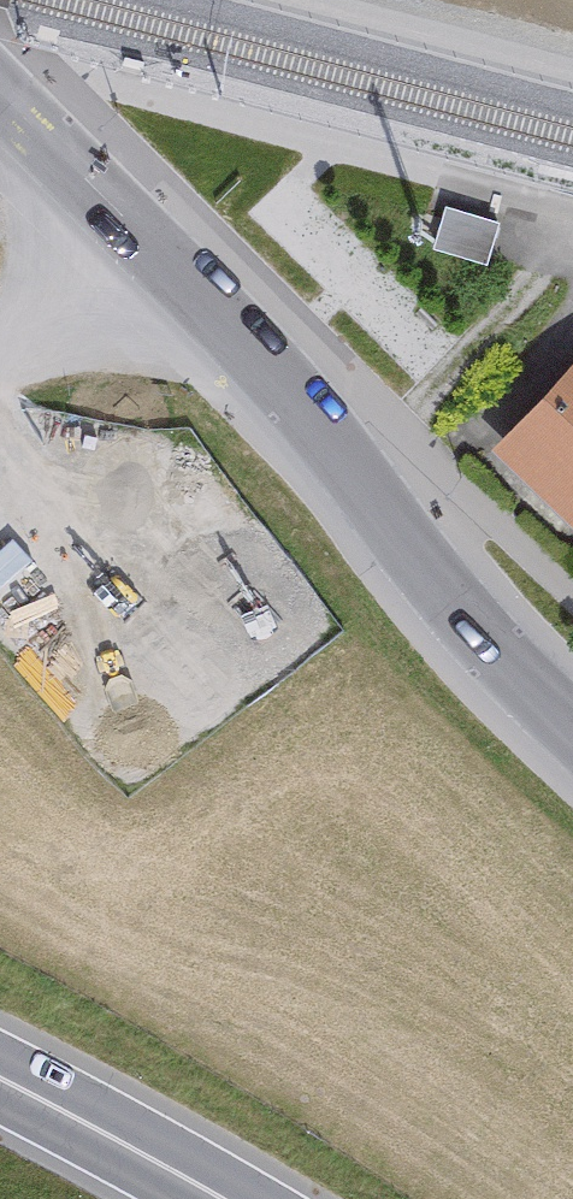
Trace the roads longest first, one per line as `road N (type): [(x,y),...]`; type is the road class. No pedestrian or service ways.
road 1 (secondary): [(572,721),(112,207)]
road 2 (trunk): [(0,1079),(223,1198)]
road 3 (unclassified): [(112,207),(32,340),(0,365)]
road 4 (secondary): [(112,207),(0,91)]

